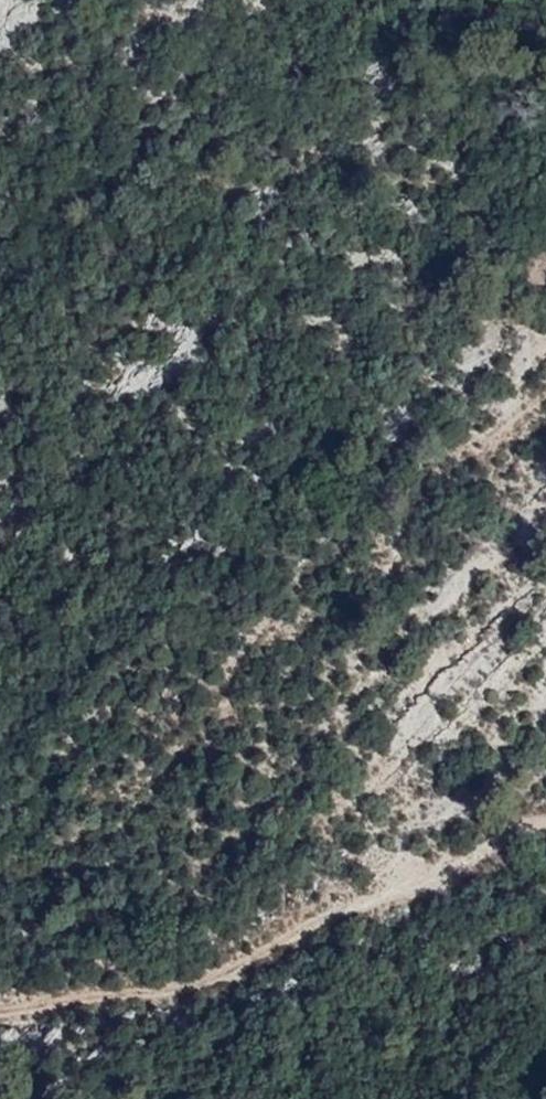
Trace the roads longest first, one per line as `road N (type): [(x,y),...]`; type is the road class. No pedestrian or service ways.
road 1 (track): [(0,1007),(218,976),(505,839),(545,832)]

